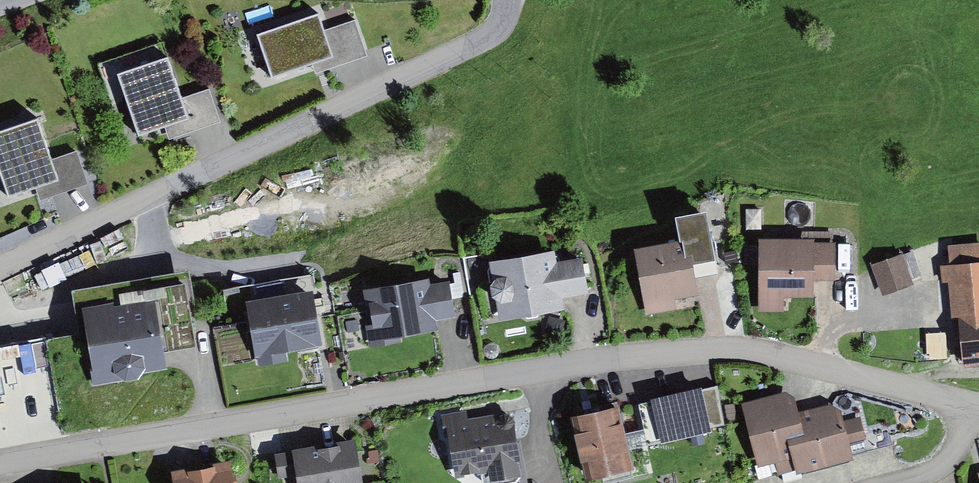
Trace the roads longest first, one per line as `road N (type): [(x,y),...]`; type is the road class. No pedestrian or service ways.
road 1 (residential): [(978,405),(753,352),(594,355),(0,456)]
road 2 (residential): [(0,264),(474,45),(504,20),(506,0)]

